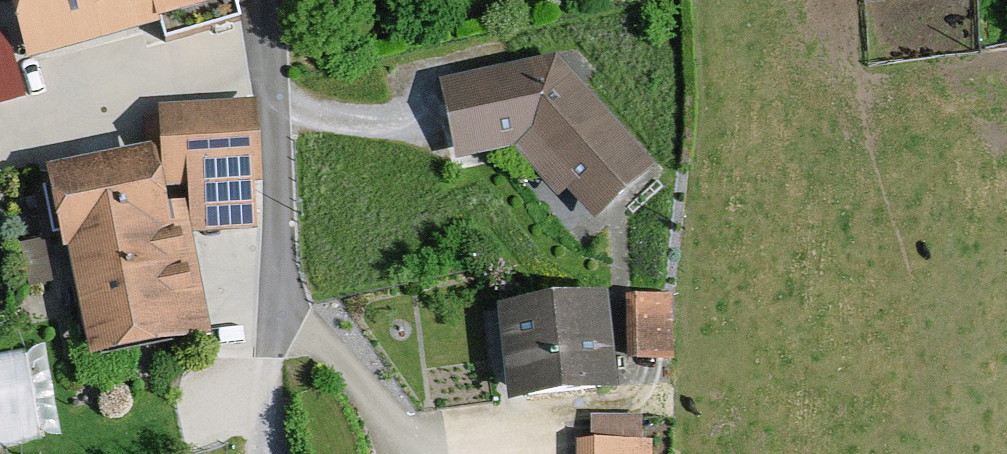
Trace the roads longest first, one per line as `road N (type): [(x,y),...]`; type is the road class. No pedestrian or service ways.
road 1 (residential): [(266,0),(280,208),(260,453)]

